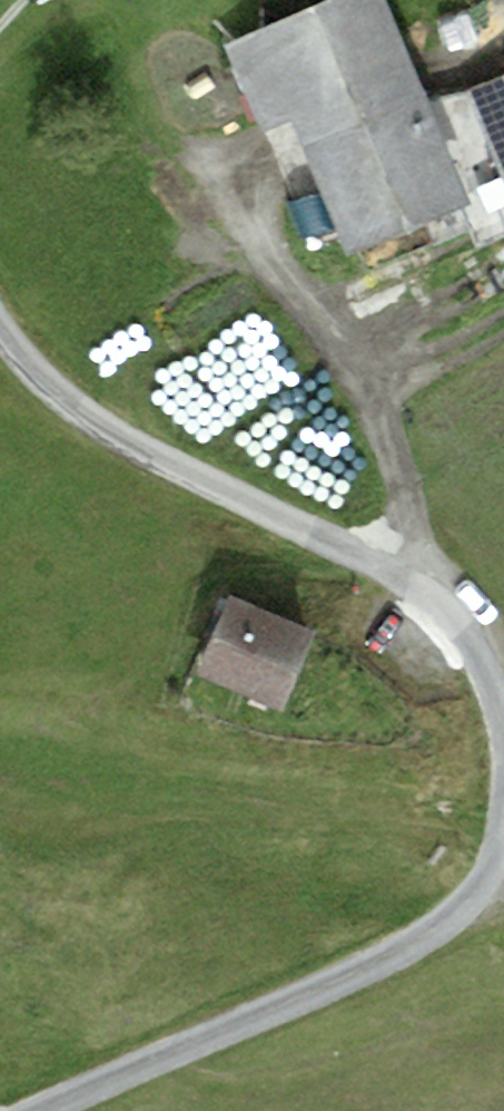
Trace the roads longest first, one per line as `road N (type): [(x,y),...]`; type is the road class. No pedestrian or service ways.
road 1 (track): [(0,335),(17,369),(400,581),(455,619),(487,660),(503,749)]
road 2 (track): [(503,829),(497,860),(449,918),(386,954),(28,1110)]
road 3 (track): [(400,581),(409,555),(405,485),(381,389),(241,213)]
road 4 (track): [(381,389),(503,322)]

